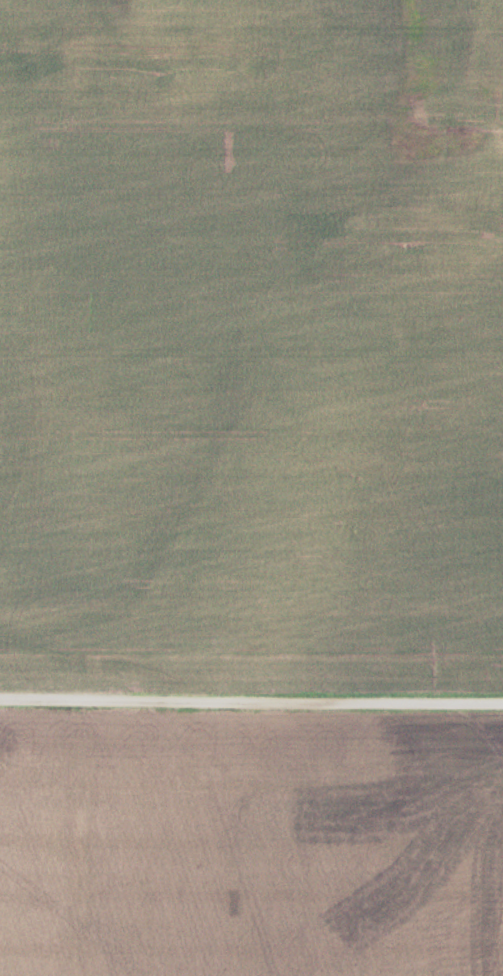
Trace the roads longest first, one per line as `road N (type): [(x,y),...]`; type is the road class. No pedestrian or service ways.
road 1 (residential): [(502,702),(0,698)]

